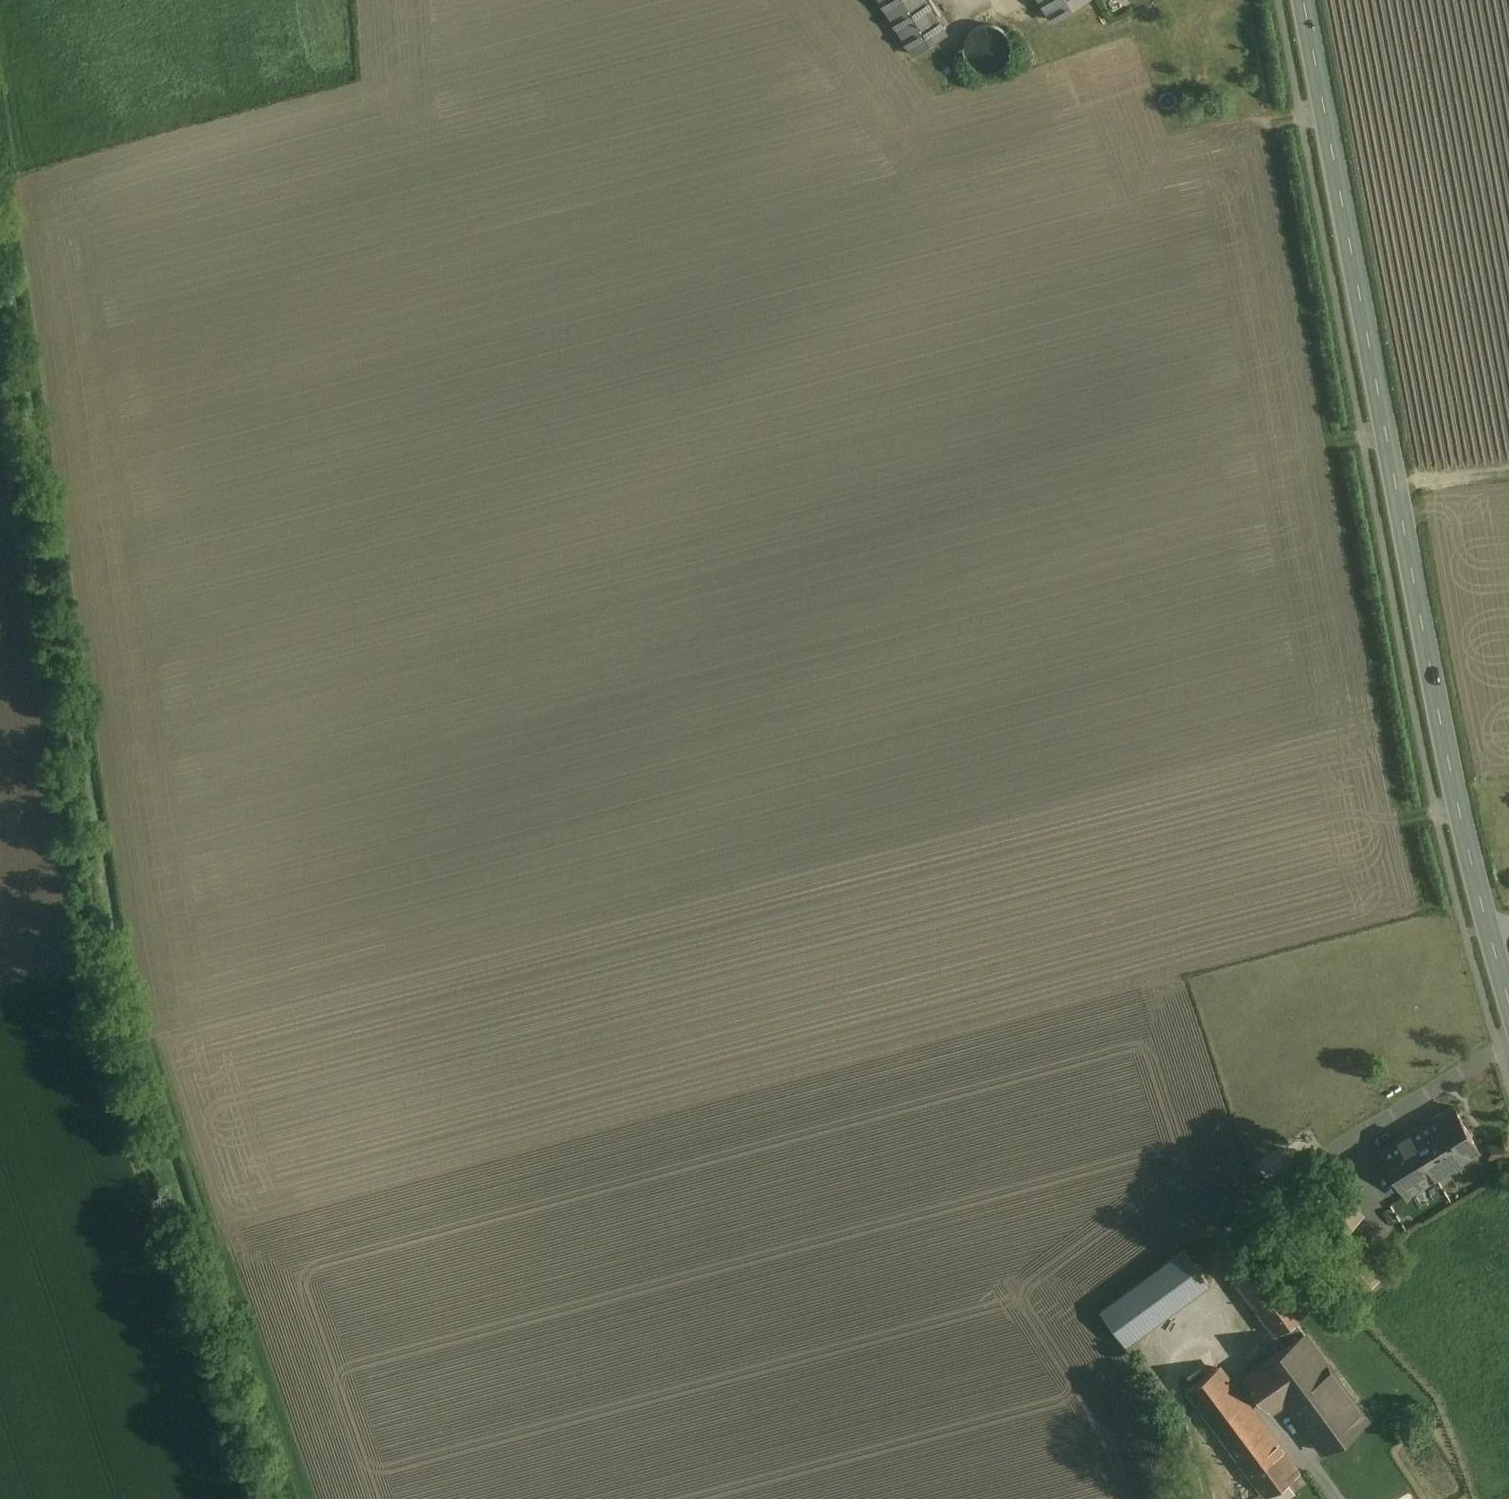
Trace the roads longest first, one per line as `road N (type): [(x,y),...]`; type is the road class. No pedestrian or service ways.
road 1 (tertiary): [(1306,0),(1441,726),(1508,998)]
road 2 (track): [(1344,1150),(1257,1205),(1220,1243),(1209,1333),(1176,1389),(1198,1498)]

